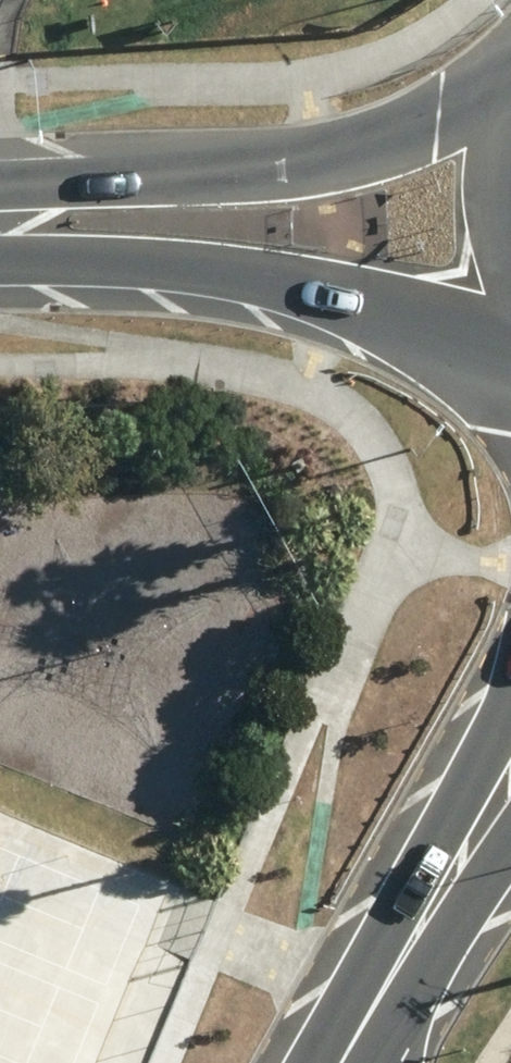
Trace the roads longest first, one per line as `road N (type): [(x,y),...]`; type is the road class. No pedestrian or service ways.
road 1 (primary): [(0,207),(323,147),(510,96)]
road 2 (primary): [(510,289),(356,295),(0,239)]
road 3 (secondary): [(422,928),(510,694)]
road 4 (secondary): [(343,1062),(422,928)]
road 5 (secondary): [(510,826),(422,928)]

